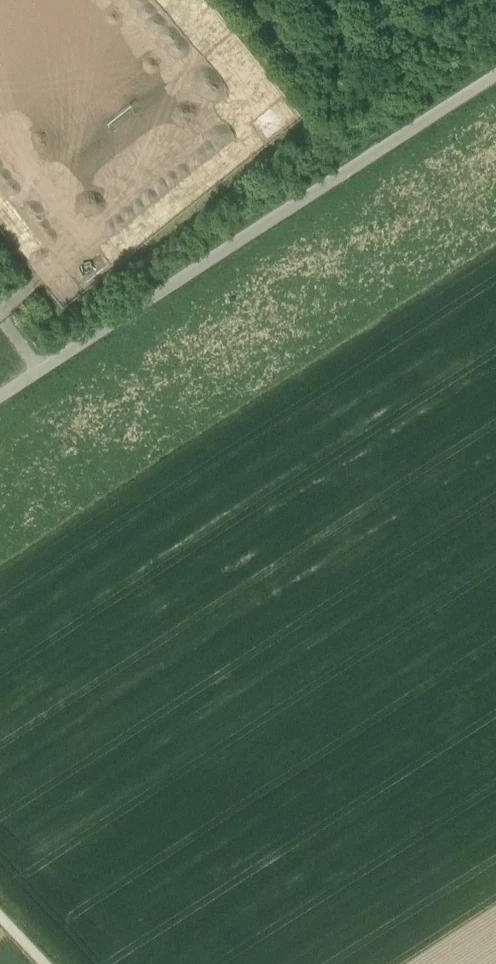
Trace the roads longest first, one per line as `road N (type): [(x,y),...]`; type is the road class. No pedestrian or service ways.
road 1 (track): [(42,369),(495,76)]

